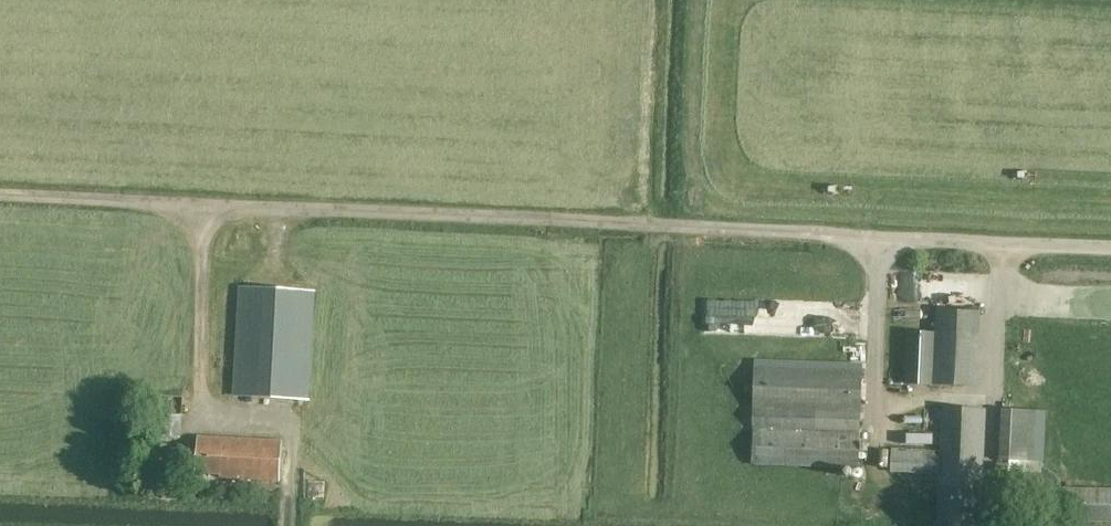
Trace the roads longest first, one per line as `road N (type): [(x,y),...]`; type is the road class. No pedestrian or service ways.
road 1 (track): [(0,195),(1110,247)]
road 2 (track): [(237,206),(212,218),(204,250),(202,413)]

